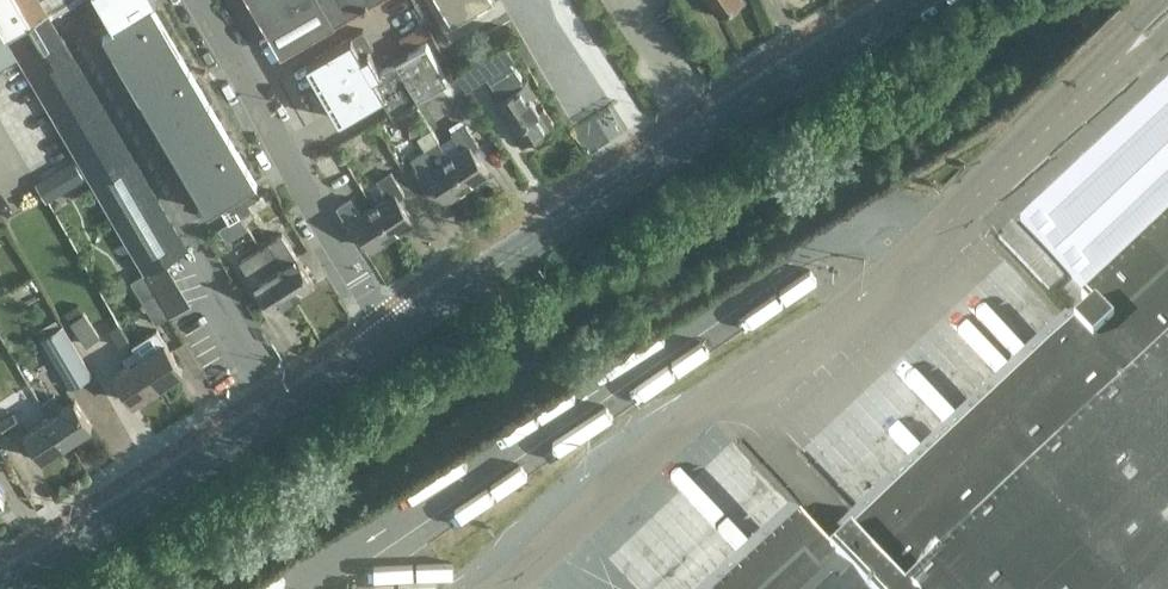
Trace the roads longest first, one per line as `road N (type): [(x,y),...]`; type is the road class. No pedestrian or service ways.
road 1 (tertiary): [(390,337),(917,0)]
road 2 (tertiary): [(0,585),(130,517),(390,337)]
road 3 (unclassified): [(390,337),(188,0)]

